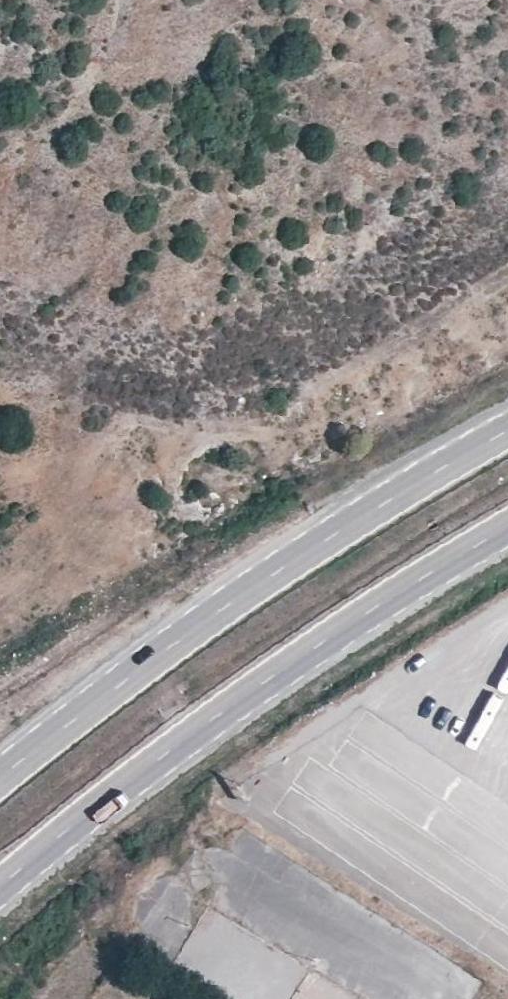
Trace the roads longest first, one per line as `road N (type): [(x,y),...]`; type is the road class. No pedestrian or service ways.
road 1 (primary): [(0,887),(92,804),(273,673),(507,525)]
road 2 (primary): [(507,426),(249,584),(0,771)]

